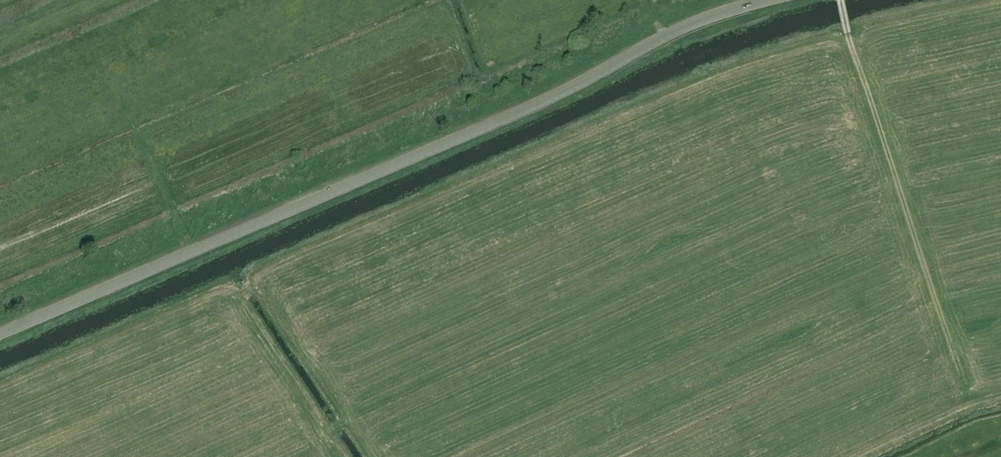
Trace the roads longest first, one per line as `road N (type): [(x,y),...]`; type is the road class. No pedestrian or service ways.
road 1 (unclassified): [(0,334),(485,128),(694,23),(775,0)]
road 2 (track): [(836,0),(914,233)]
road 3 (track): [(190,252),(144,141)]

